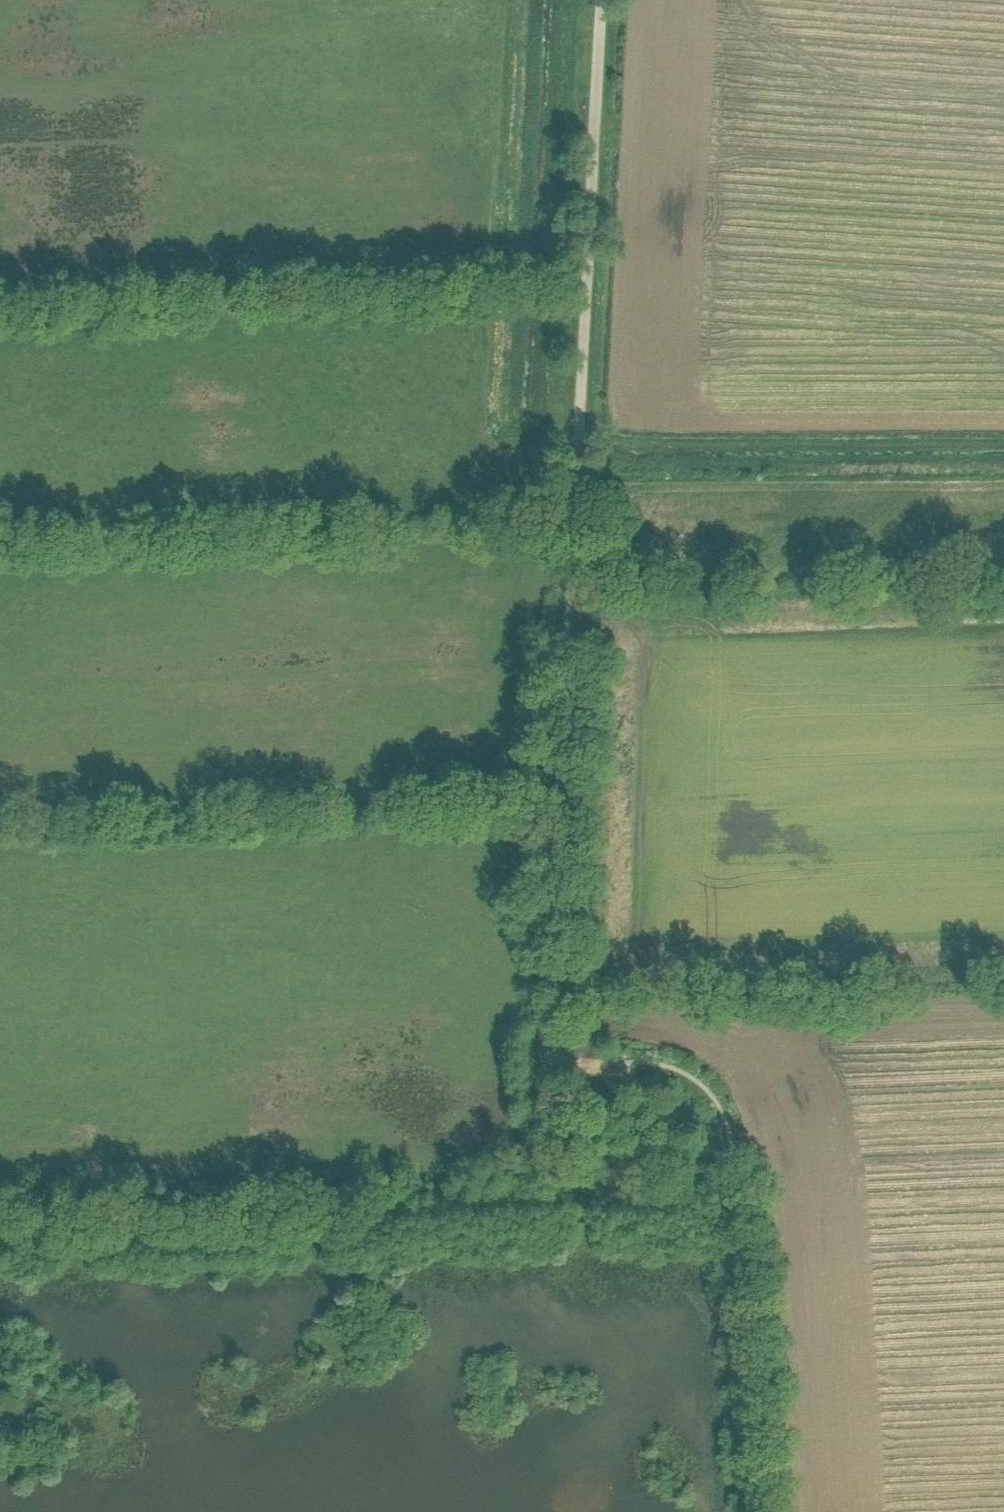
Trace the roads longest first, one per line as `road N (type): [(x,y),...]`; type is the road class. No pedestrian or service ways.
road 1 (unclassified): [(545,1063),(596,0)]

